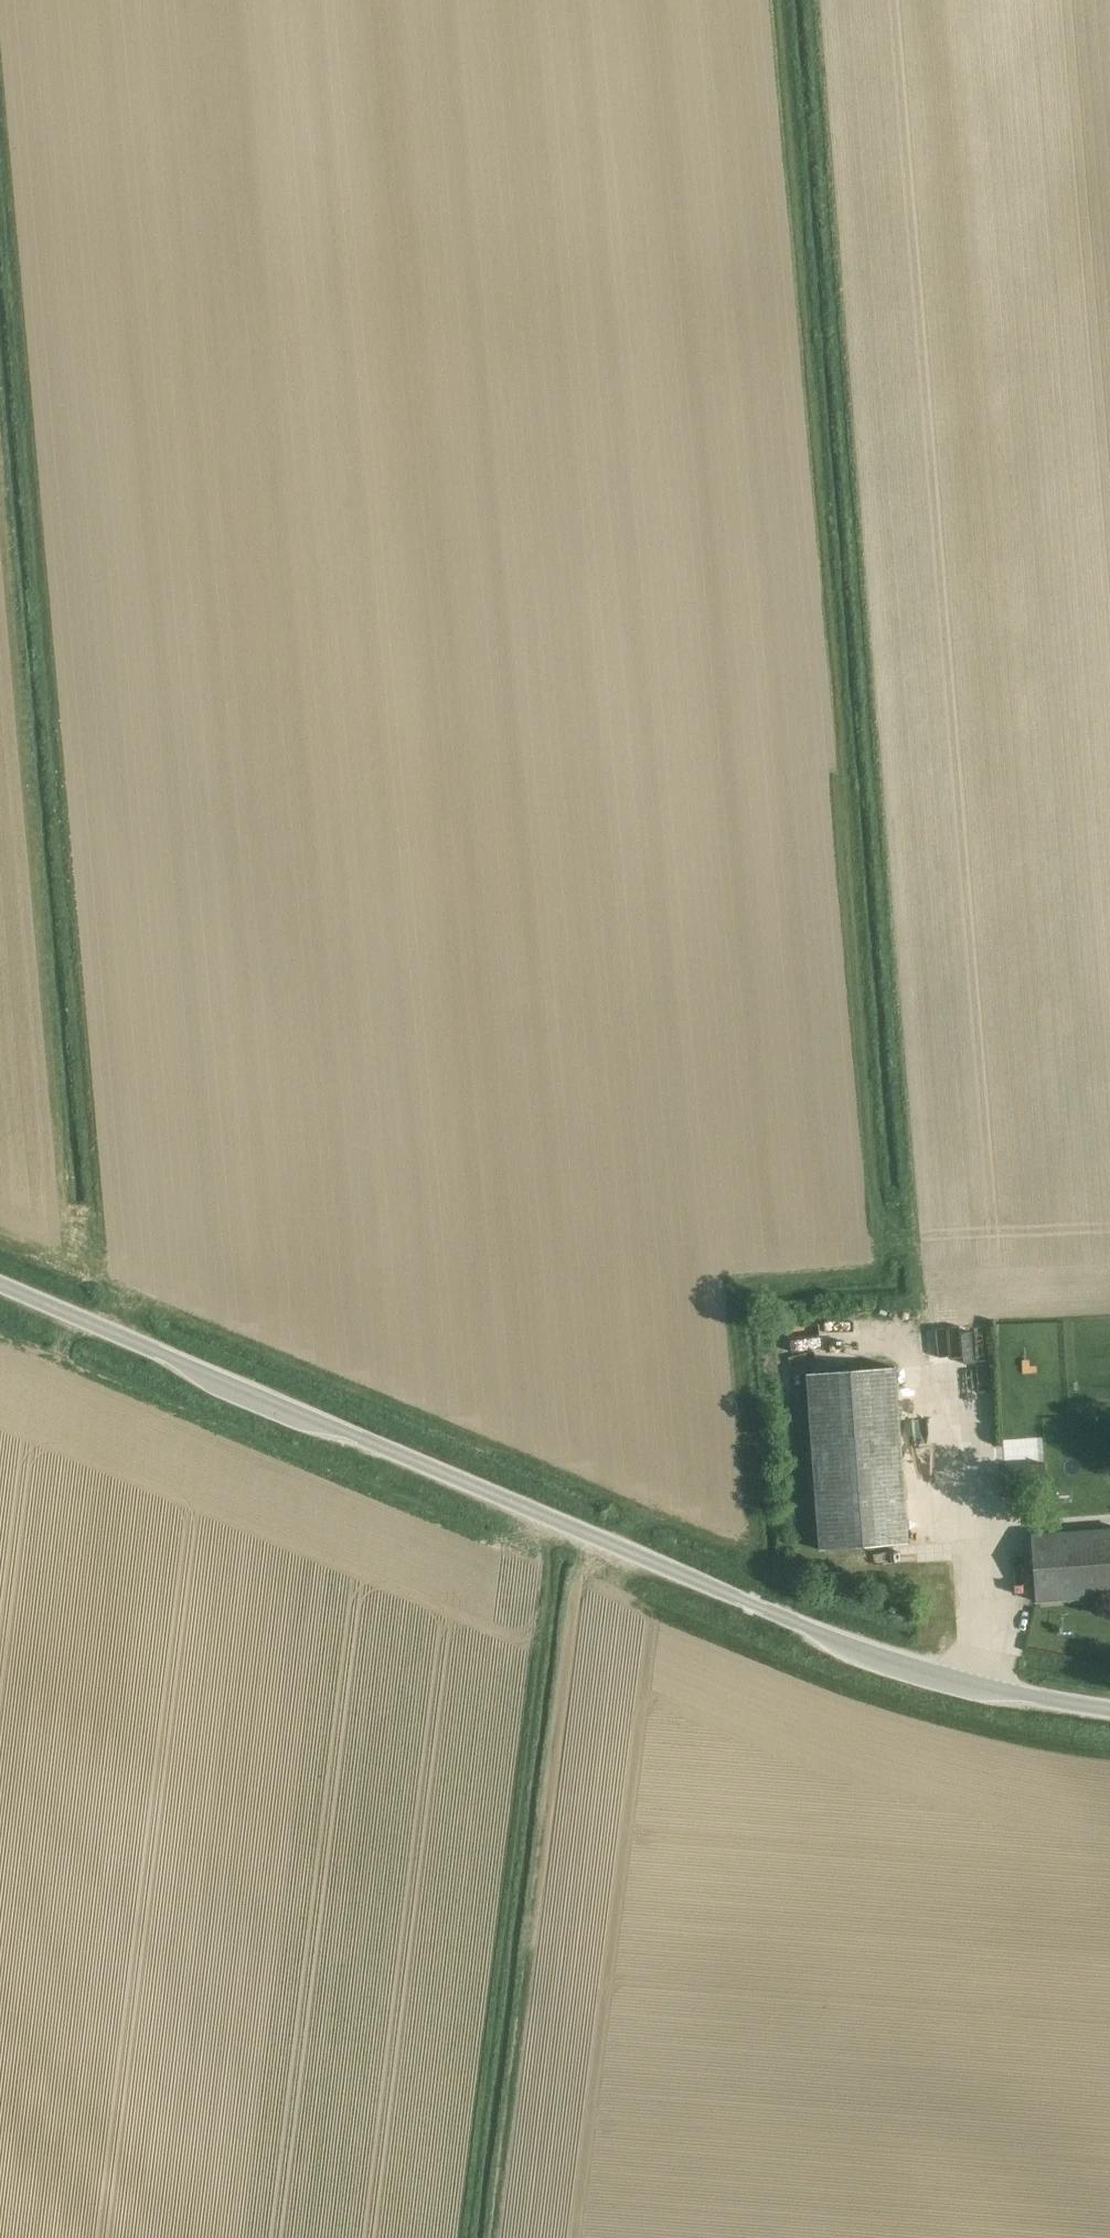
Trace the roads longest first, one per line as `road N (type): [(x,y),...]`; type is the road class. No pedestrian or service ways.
road 1 (unclassified): [(1109,1724),(1039,1711),(841,1646),(0,1283)]

